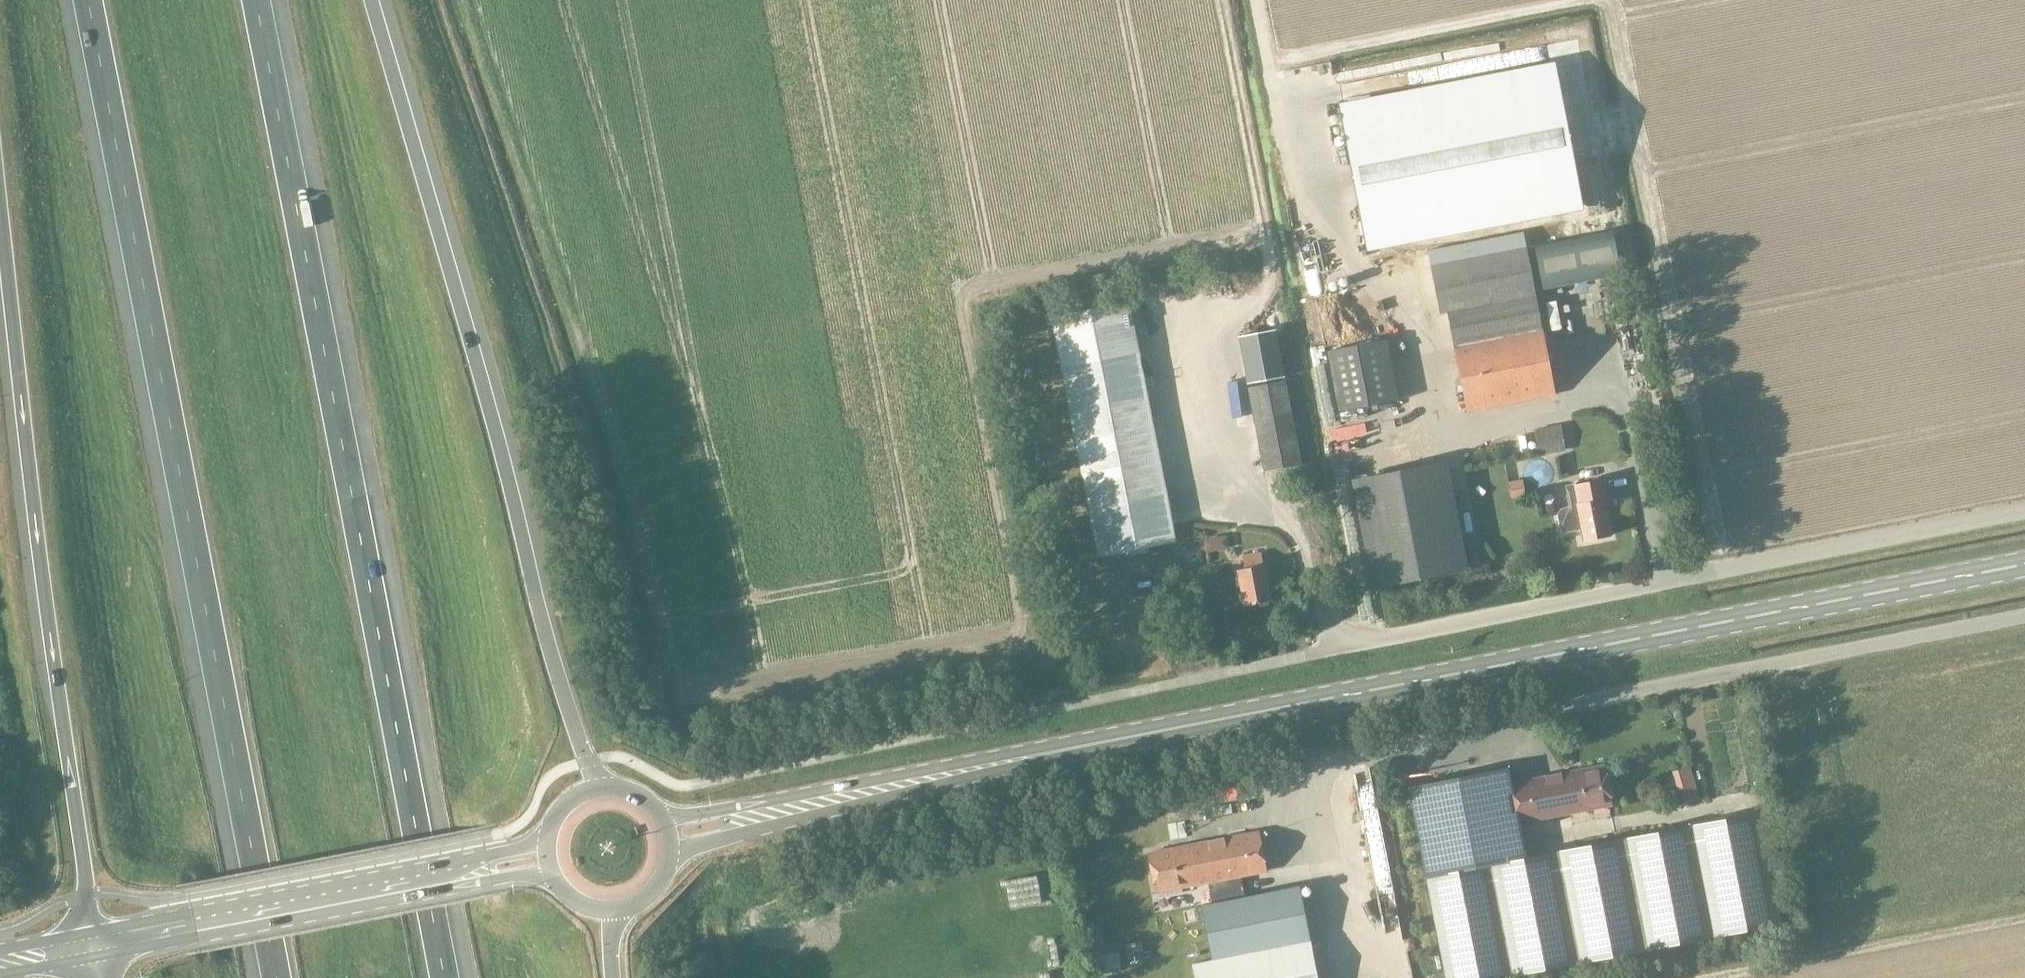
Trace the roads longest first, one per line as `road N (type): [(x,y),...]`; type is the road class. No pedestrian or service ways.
road 1 (secondary): [(1031,757),(2024,564)]
road 2 (motorway): [(88,0),(277,977)]
road 3 (motorway): [(444,977),(256,0)]
road 4 (motorway): [(605,786),(588,761),(543,627),(487,397),(371,0)]
road 5 (motorway): [(0,197),(94,932)]
road 6 (unclassified): [(1299,658),(2024,510)]
road 7 (unclassified): [(2024,616),(1382,750)]
road 8 (secondary): [(548,833),(523,848),(94,932)]
road 9 (secondary): [(98,956),(528,875),(553,877)]
road 10 (secondary): [(668,860),(739,833),(1031,757)]
road 11 (secondary): [(1031,757),(659,814)]
road 12 (track): [(1266,252),(1217,0)]

